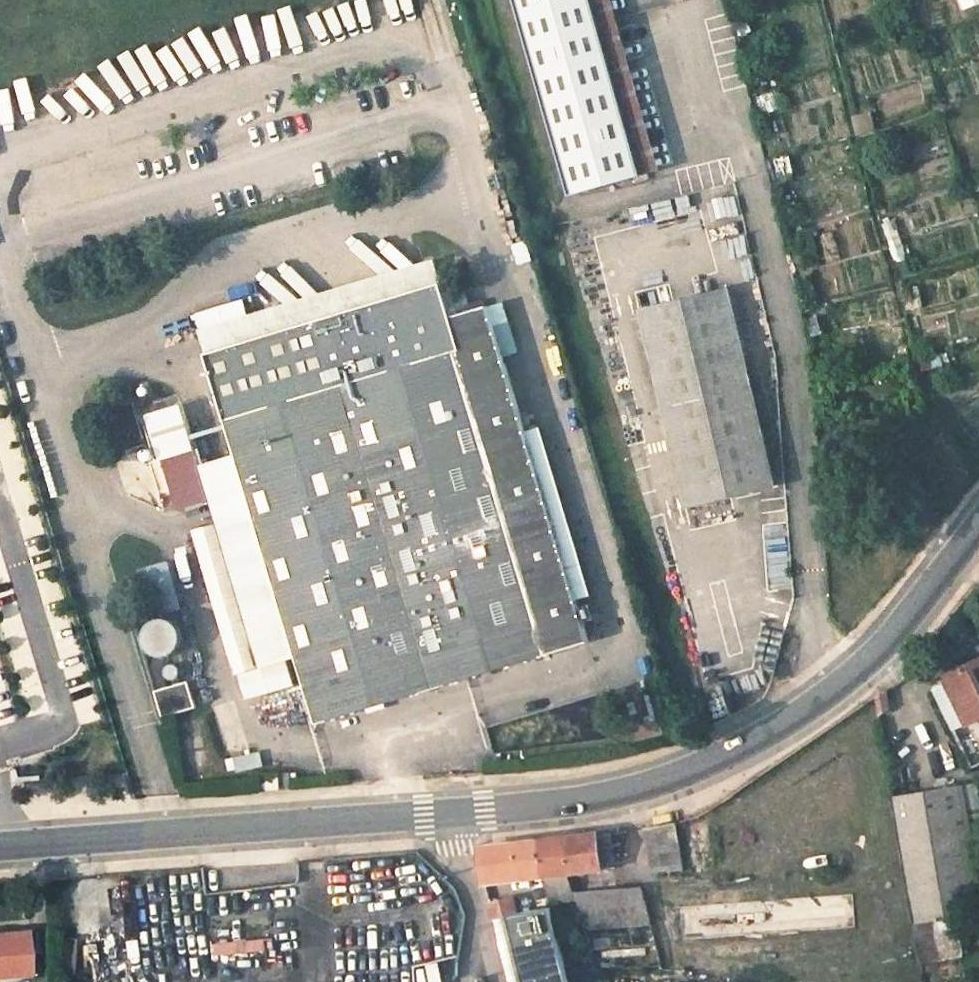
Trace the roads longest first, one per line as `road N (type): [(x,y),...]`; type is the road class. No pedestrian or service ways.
road 1 (tertiary): [(448,816),(610,797),(667,781),(819,704),(890,639),(978,492)]
road 2 (tertiary): [(0,846),(448,816)]
road 3 (residential): [(448,816),(488,981)]

